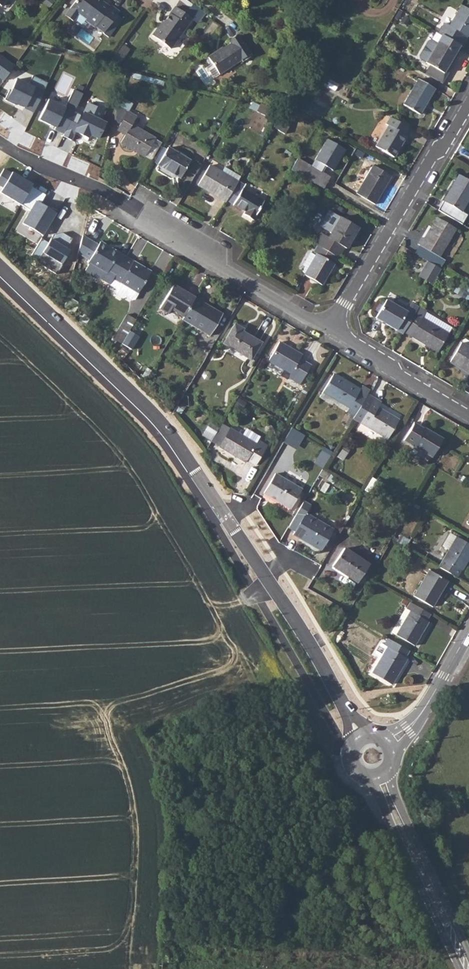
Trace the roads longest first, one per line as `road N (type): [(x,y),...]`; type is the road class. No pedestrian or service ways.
road 1 (residential): [(0,143),(149,215),(330,330)]
road 2 (secondary): [(0,272),(144,409),(222,513)]
road 3 (residential): [(330,330),(468,104)]
road 4 (secondary): [(222,513),(353,743)]
road 5 (secondary): [(370,732),(222,513)]
road 6 (secondary): [(369,777),(461,968)]
road 7 (secondary): [(468,958),(389,768)]
road 8 (residential): [(330,330),(468,416)]

